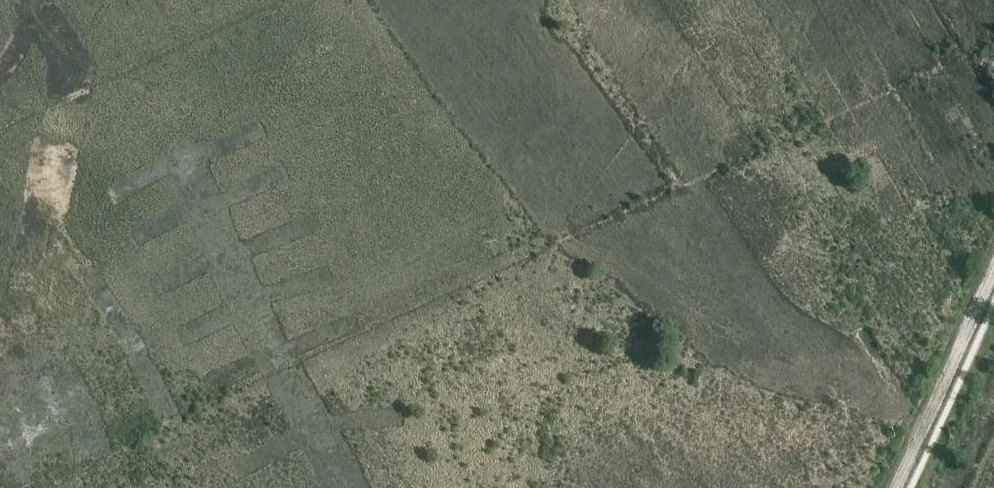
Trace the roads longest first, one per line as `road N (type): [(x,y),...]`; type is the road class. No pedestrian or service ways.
road 1 (track): [(897,487),(993,274)]

